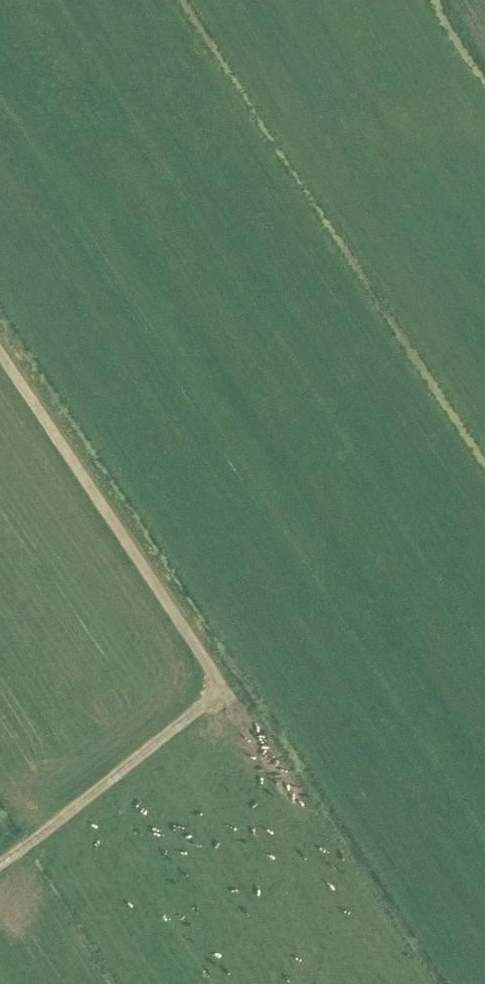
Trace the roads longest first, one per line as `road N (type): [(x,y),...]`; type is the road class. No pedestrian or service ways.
road 1 (track): [(0,357),(292,793)]
road 2 (track): [(224,690),(0,863)]

